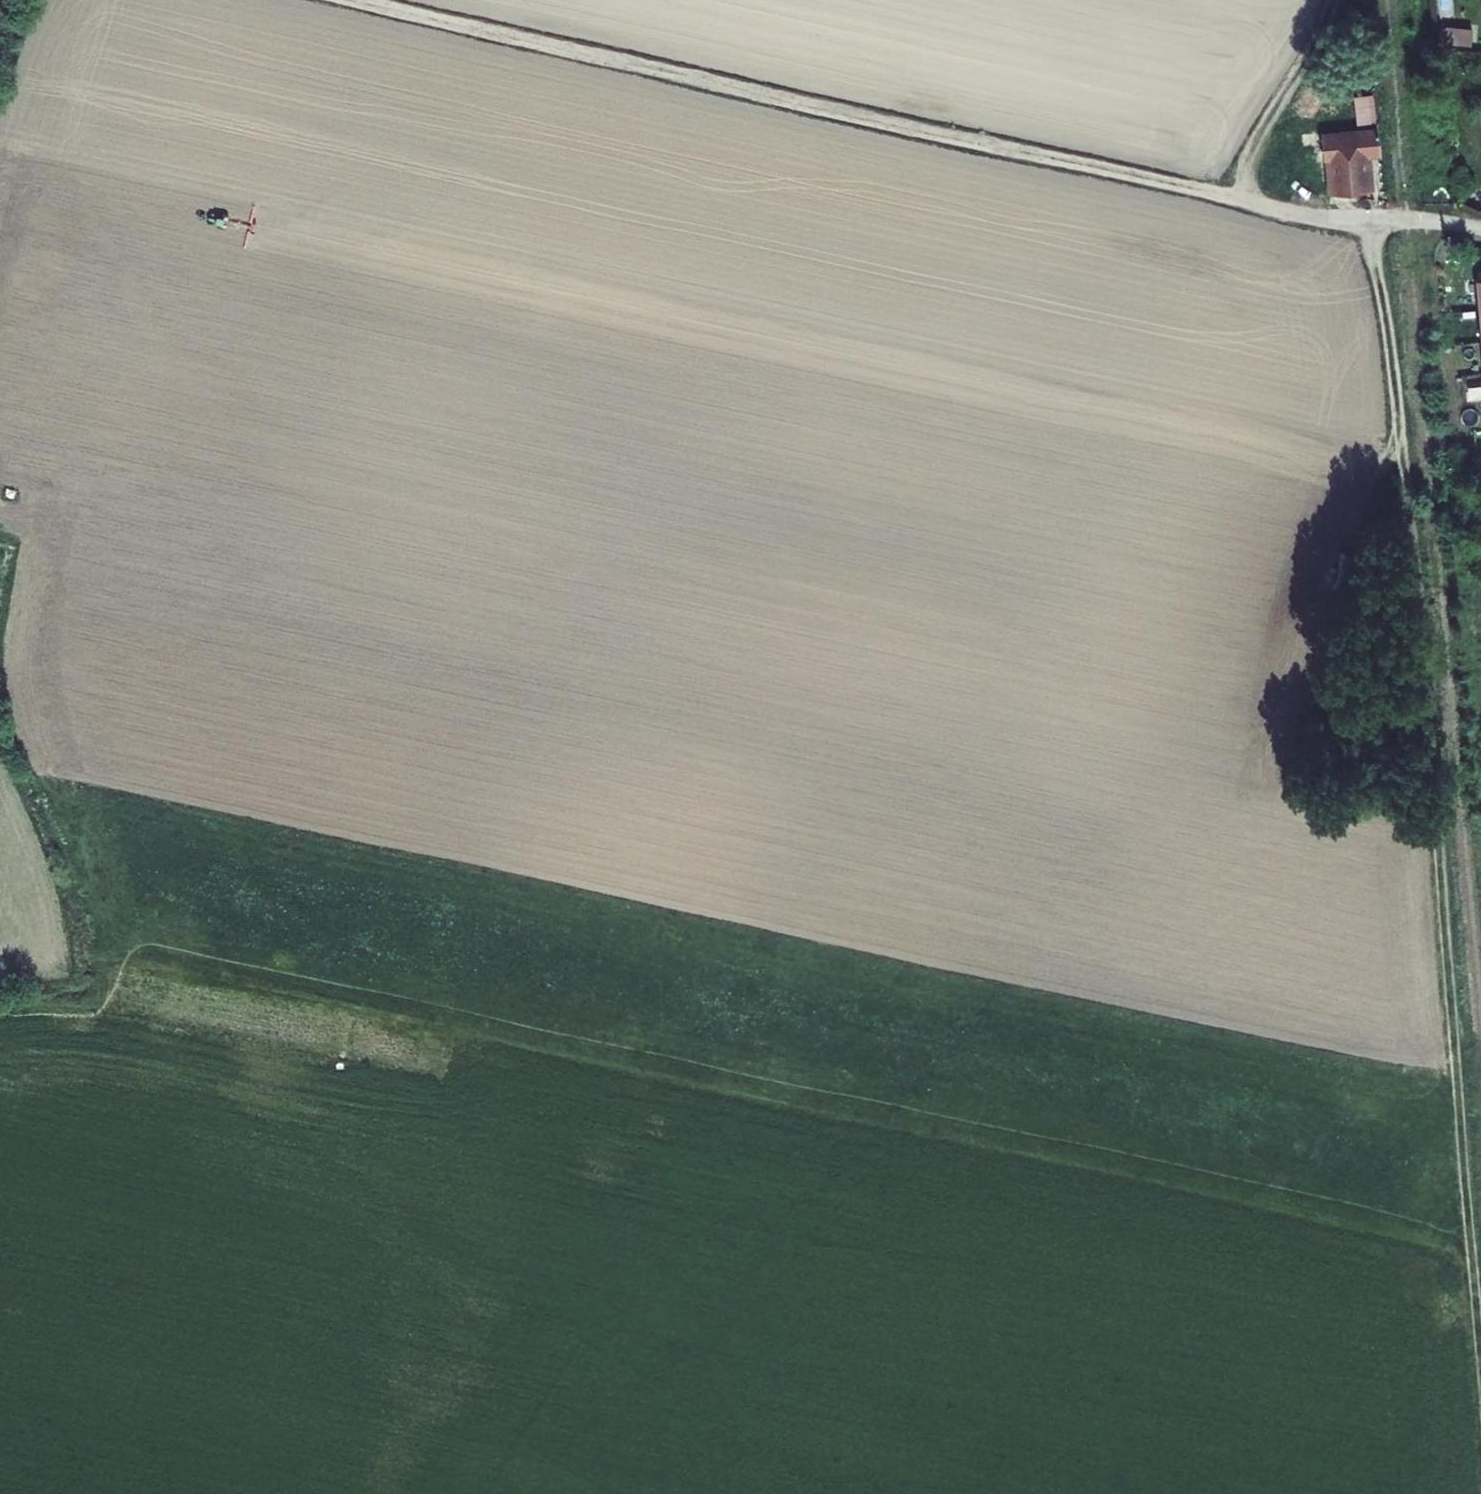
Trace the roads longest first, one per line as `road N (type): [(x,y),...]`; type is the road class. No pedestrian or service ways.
road 1 (track): [(1369,220),(1391,370),(1480,1340)]
road 2 (track): [(1369,220),(1324,222),(382,0)]

